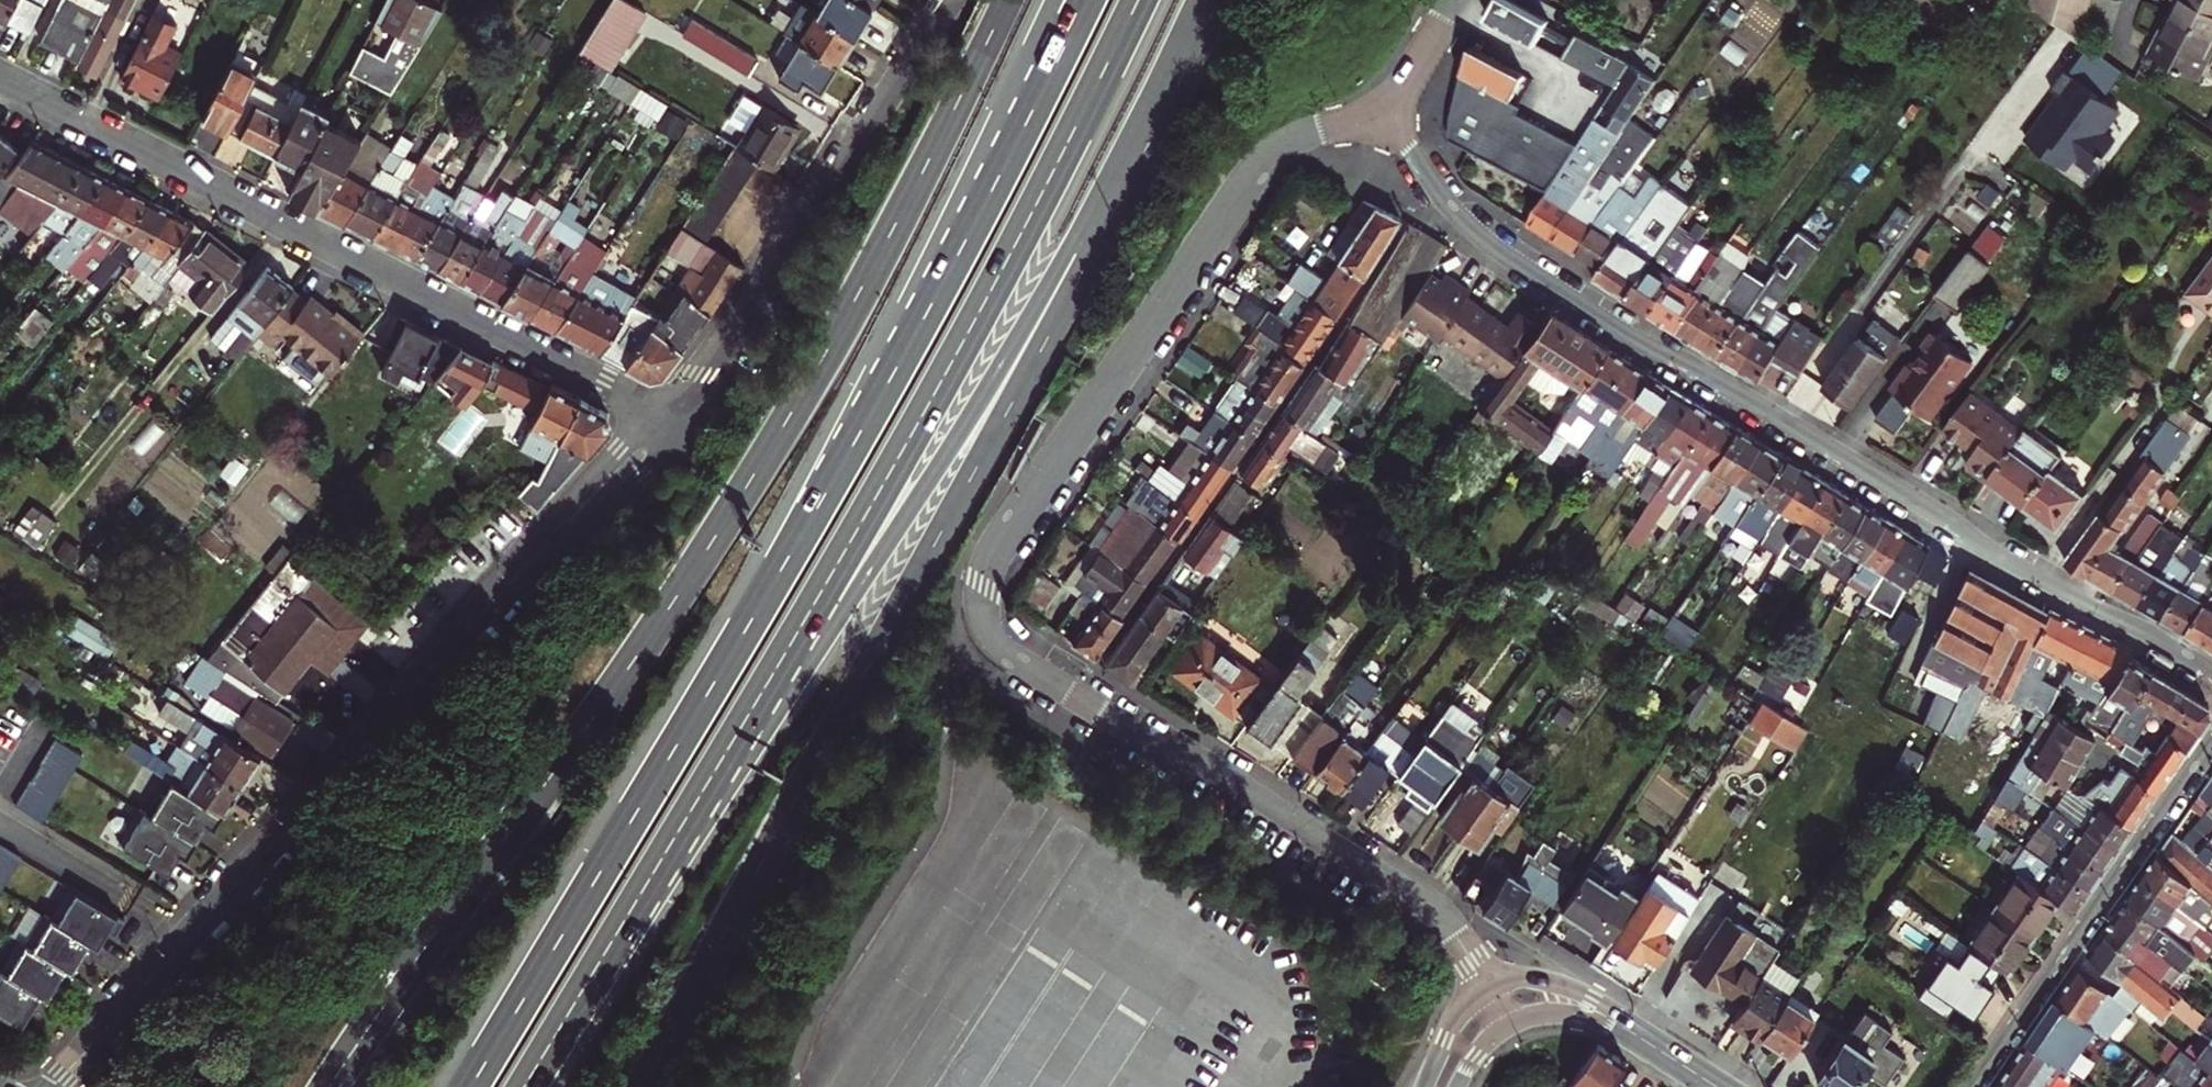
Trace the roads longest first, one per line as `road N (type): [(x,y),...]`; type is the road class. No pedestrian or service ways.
road 1 (residential): [(1387,107),(1302,138),(1254,175),(1003,540),(988,576),(985,623),(989,636),(1023,665),(1146,739),(1229,774),(1429,906),(1490,987)]
road 2 (secondary): [(1010,0),(869,285),(742,497),(333,1086)]
road 3 (trunk): [(1085,0),(844,461),(471,1086)]
road 4 (trunk): [(638,899),(964,340),(1138,0)]
road 5 (residential): [(2211,675),(2007,562),(1501,253),(1449,206),(1387,107)]
road 6 (secondary): [(645,1086),(1051,331),(1106,209)]
road 7 (residential): [(667,426),(50,1086)]
road 8 (trunk): [(638,899),(874,566),(1106,209)]
road 9 (residential): [(667,426),(0,81)]
road 10 (residential): [(936,0),(667,426)]
road 11 (residential): [(1976,1086),(2211,735)]
road 12 (secondary): [(1106,209),(1207,0)]
road 13 (trunk): [(525,1086),(638,899)]
road 14 (tertiary): [(1648,1043),(1564,986),(1525,978),(1490,987)]
road 15 (tertiary): [(1506,1028),(1566,1013),(1648,1043)]
road 16 (residential): [(1454,0),(1387,107)]
road 17 (tertiary): [(1490,987),(1453,1024),(1425,1086)]

